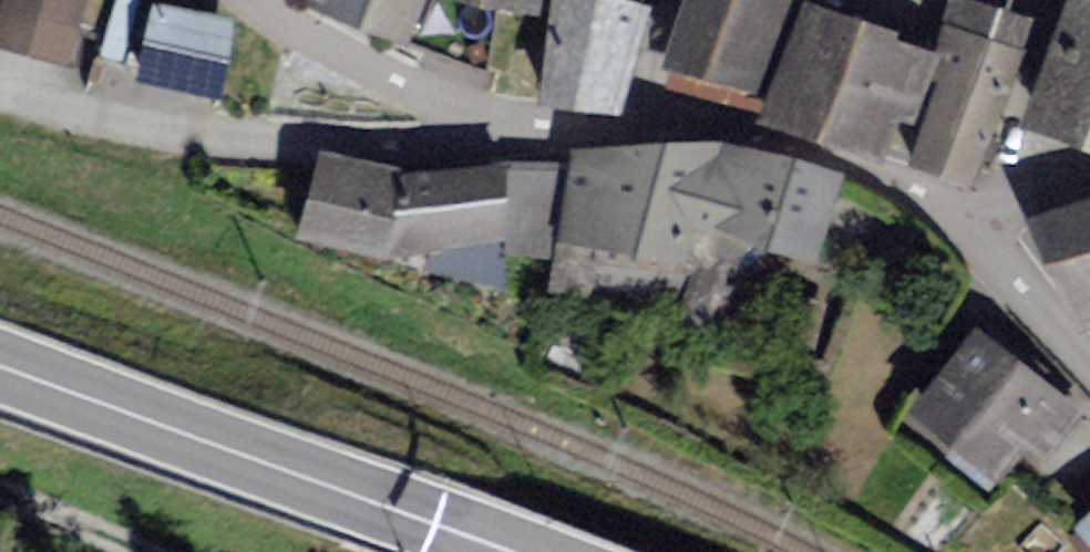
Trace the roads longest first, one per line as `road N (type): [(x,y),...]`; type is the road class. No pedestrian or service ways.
road 1 (residential): [(306,0),(483,131),(649,130),(814,149),(938,209),(971,241)]
road 2 (secondary): [(0,364),(499,551)]
road 3 (residential): [(971,241),(1089,362)]
road 4 (residential): [(971,241),(1042,199),(1089,195)]

